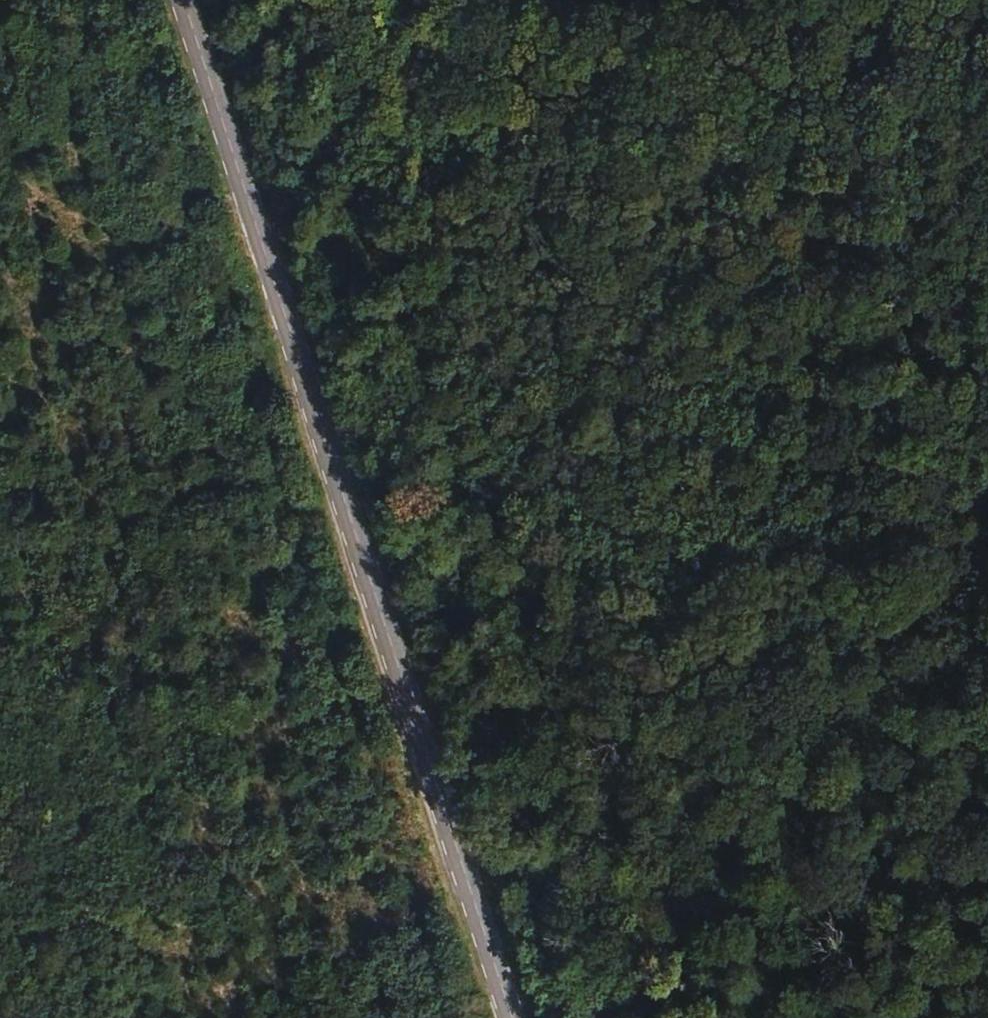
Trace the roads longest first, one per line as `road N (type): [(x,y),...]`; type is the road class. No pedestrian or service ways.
road 1 (tertiary): [(184,0),(512,1017)]
road 2 (track): [(626,1017),(987,571)]
road 3 (track): [(0,812),(213,1017)]

